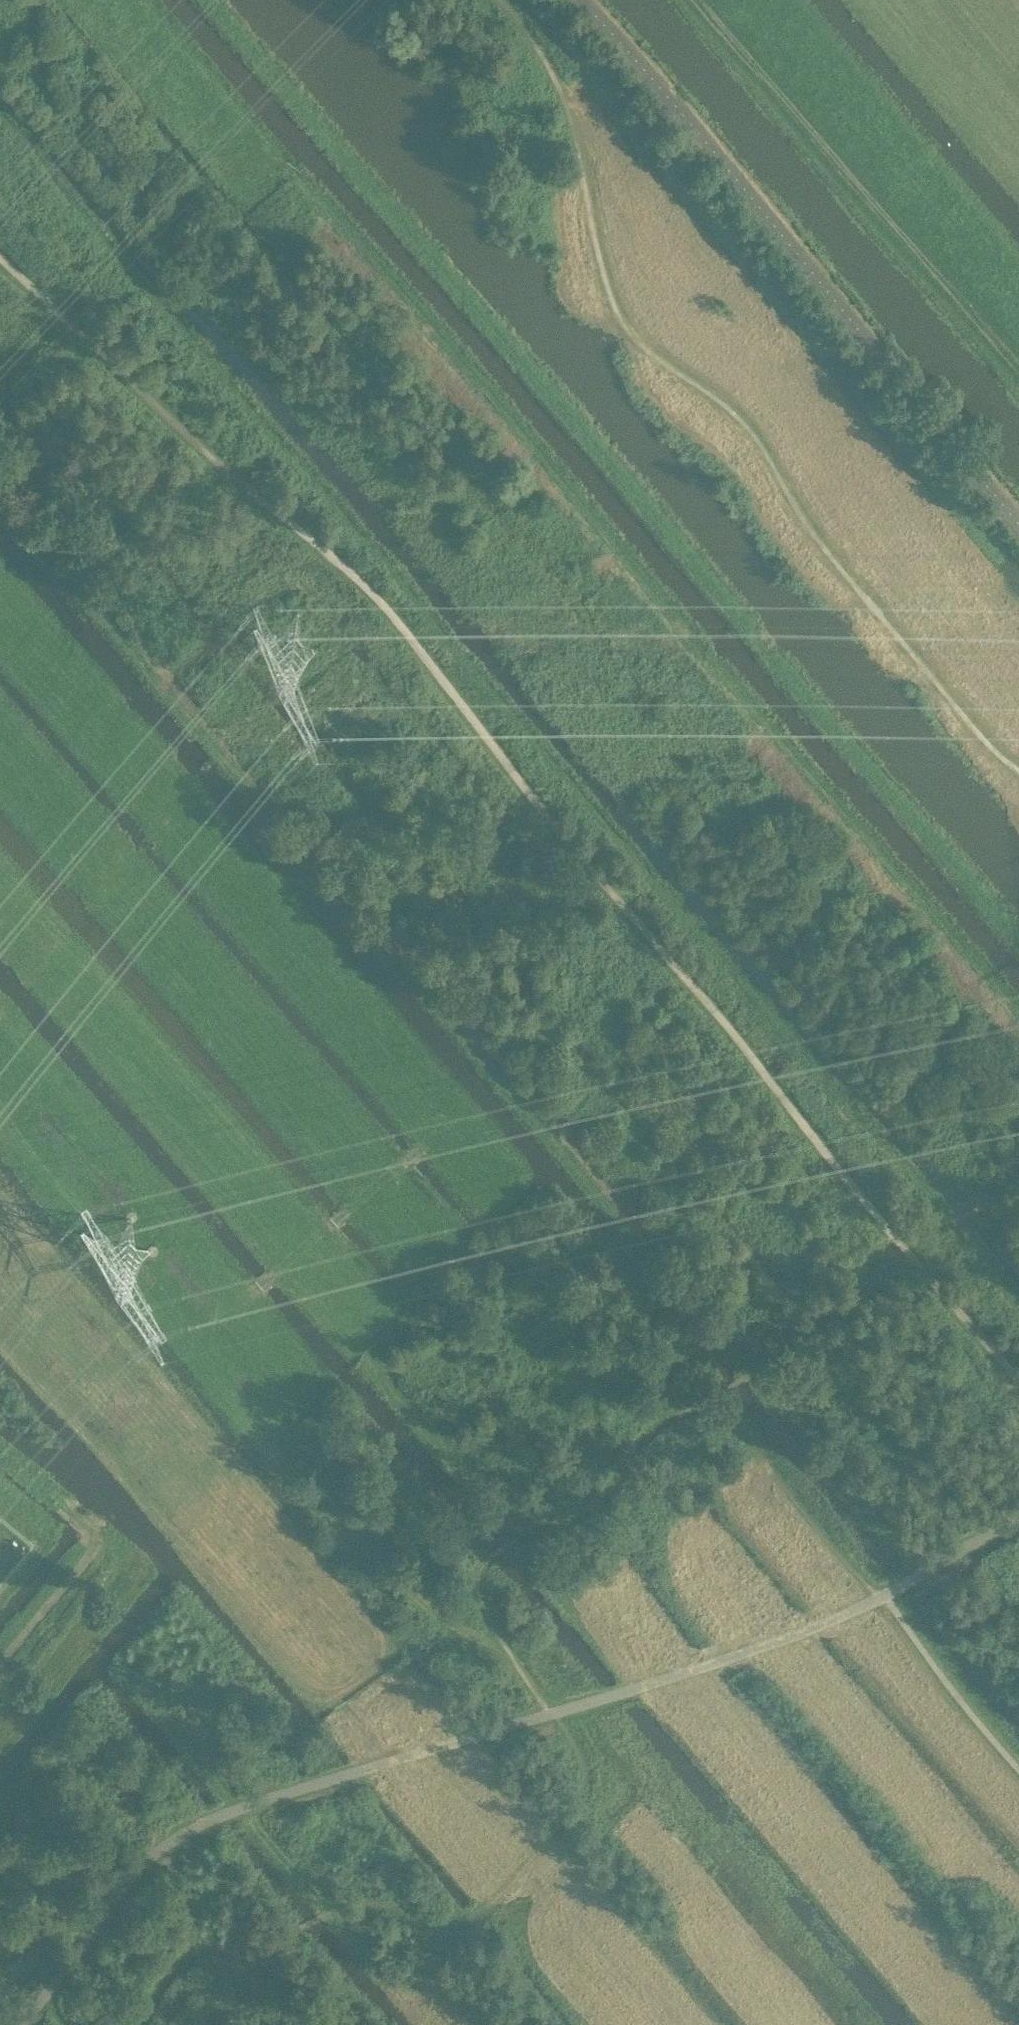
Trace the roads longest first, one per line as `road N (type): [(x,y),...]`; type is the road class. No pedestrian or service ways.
road 1 (track): [(500,1648),(427,1589),(363,1514),(280,1447)]

